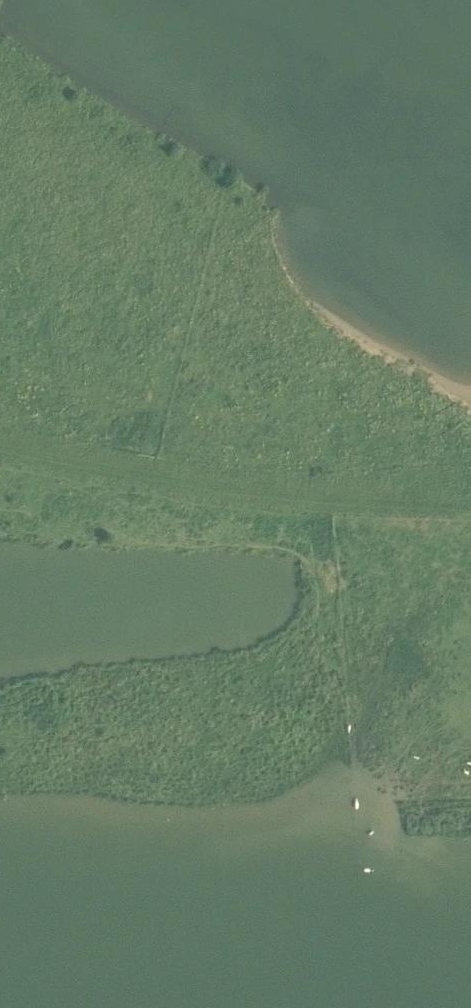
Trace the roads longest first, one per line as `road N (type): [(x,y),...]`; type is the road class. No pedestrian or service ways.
road 1 (track): [(470,496),(231,489),(0,455)]

